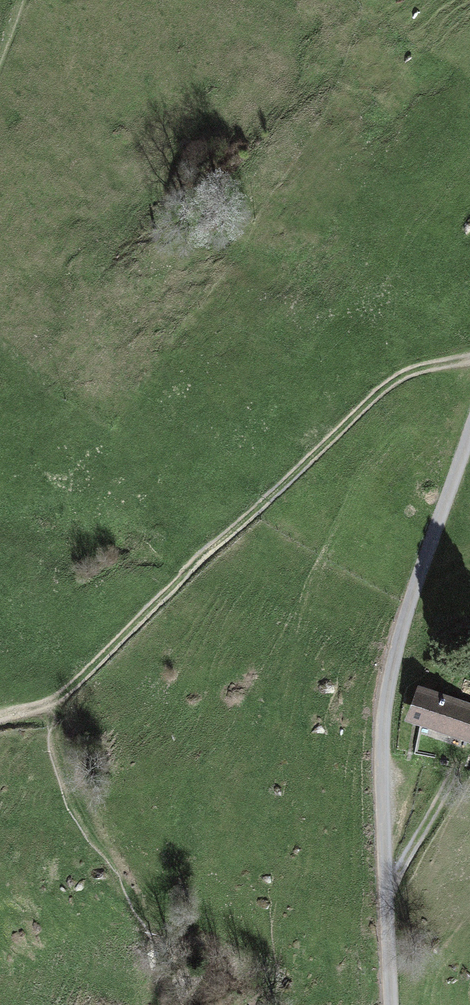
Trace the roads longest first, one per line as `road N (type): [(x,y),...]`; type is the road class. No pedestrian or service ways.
road 1 (unclassified): [(386,1004),(384,754),(408,608),(469,437)]
road 2 (track): [(469,360),(403,374),(49,707)]

